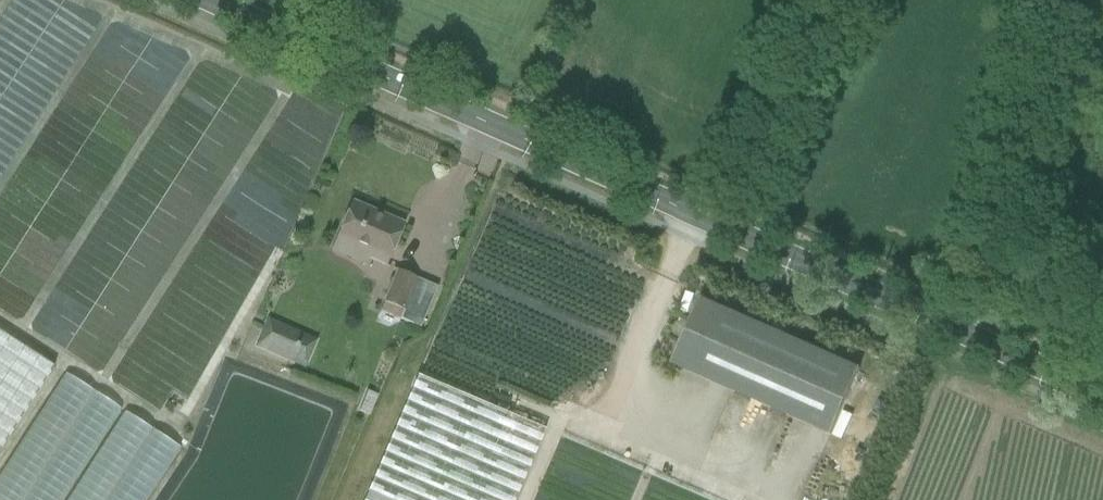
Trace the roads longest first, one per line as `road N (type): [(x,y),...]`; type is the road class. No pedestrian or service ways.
road 1 (secondary): [(969,337),(203,0)]
road 2 (track): [(975,316),(1061,0)]
road 3 (secondary): [(1102,397),(969,337)]

